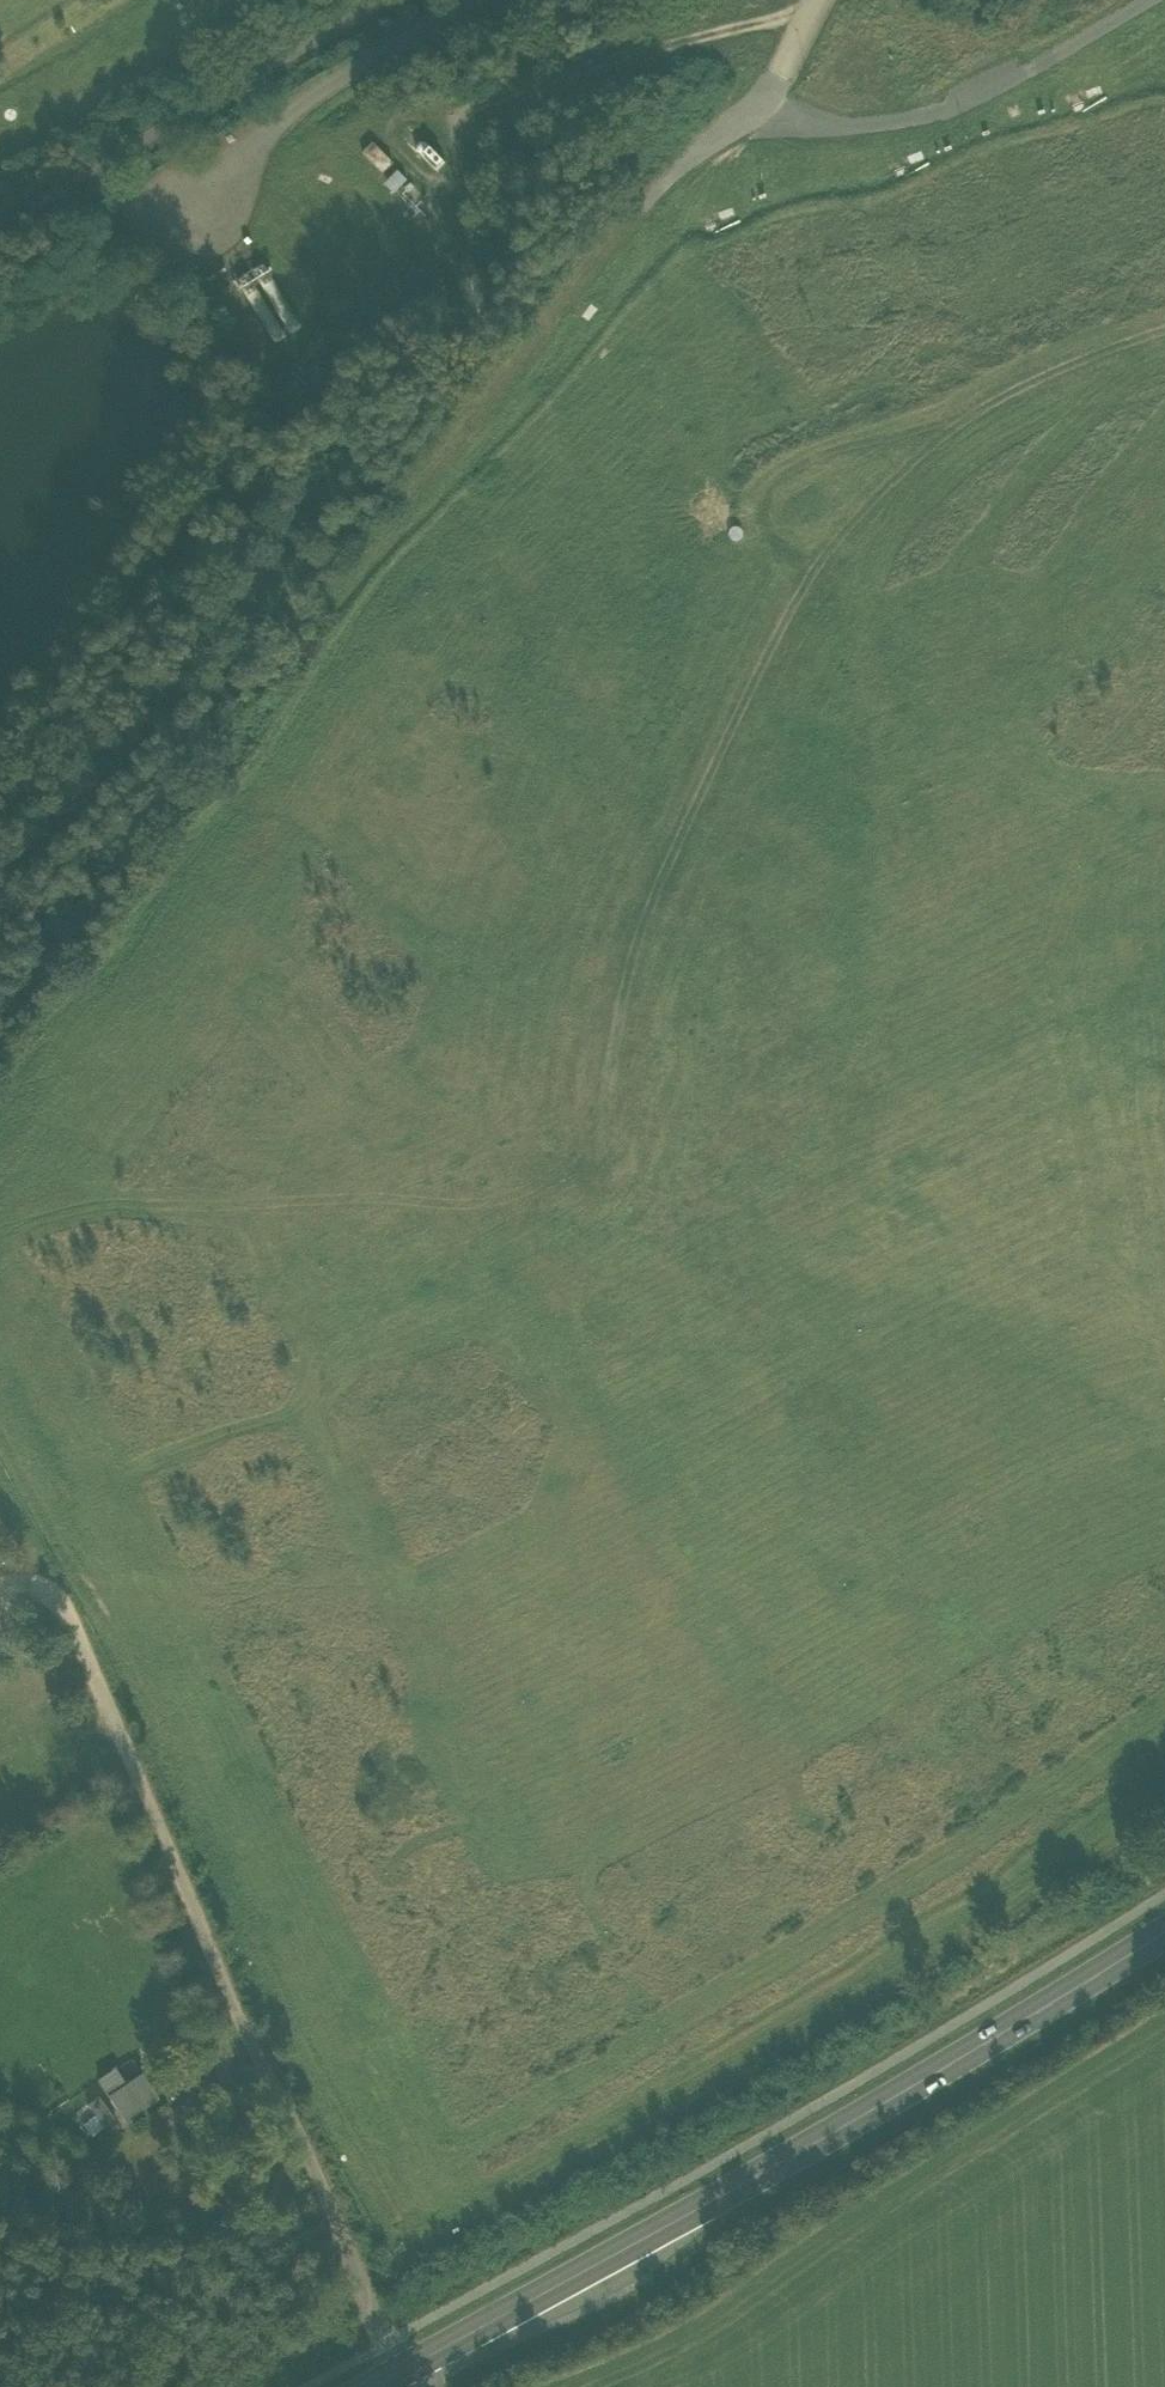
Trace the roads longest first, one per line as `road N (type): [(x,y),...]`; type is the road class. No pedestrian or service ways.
road 1 (track): [(417,2360),(391,2340),(40,1567)]
road 2 (primary): [(417,2360),(996,2040),(1164,1932)]

